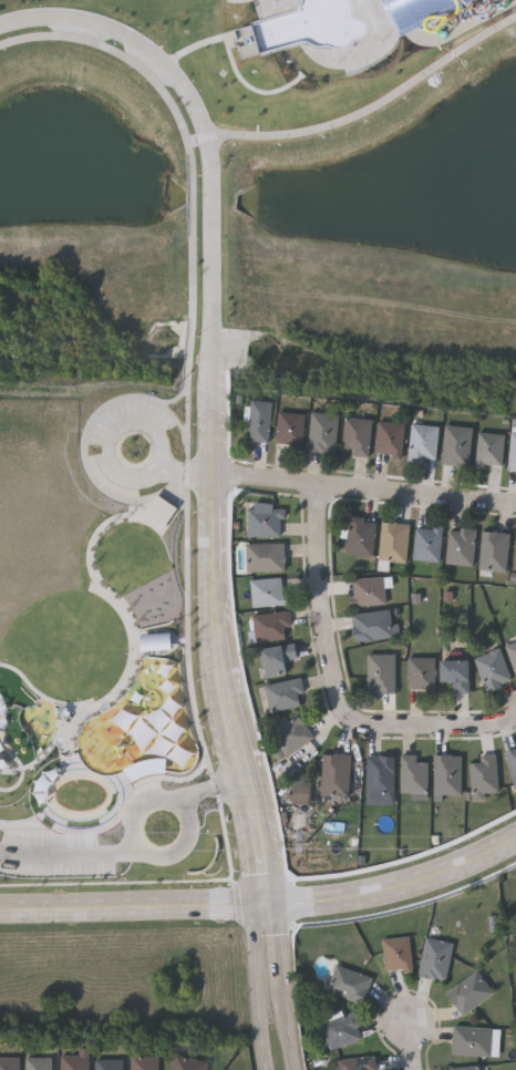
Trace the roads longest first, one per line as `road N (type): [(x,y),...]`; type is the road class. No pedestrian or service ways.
road 1 (tertiary): [(0,24),(54,17),(121,33),(167,65),(200,115),(214,210),(217,474)]
road 2 (secondary): [(515,829),(423,872),(363,888),(0,900)]
road 3 (secondary): [(0,917),(337,907),(434,884),(515,848)]
road 4 (residential): [(217,474),(515,503)]
road 5 (tertiary): [(224,624),(208,646),(209,673),(254,912)]
road 6 (tertiary): [(279,912),(272,833),(224,624)]
road 7 (residential): [(329,484),(322,601),(341,698),(359,722)]
road 8 (residential): [(359,722),(484,731),(515,720)]
road 9 (tertiary): [(294,1069),(279,912)]
road 10 (tertiary): [(254,912),(266,1069)]
road 11 (tertiary): [(224,624),(217,474)]

